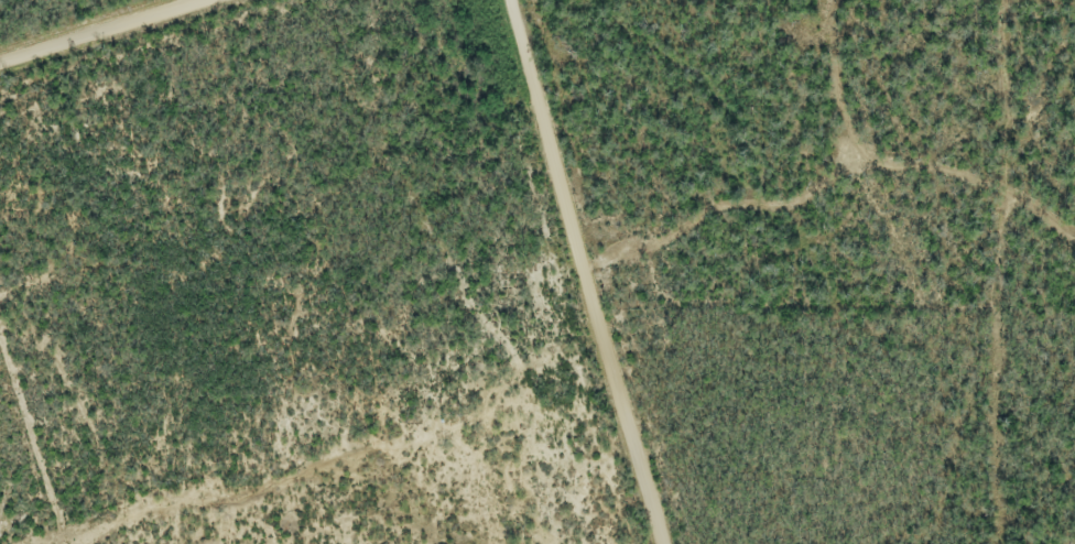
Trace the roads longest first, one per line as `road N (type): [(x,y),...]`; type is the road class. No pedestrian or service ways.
road 1 (residential): [(661,543),(510,0)]
road 2 (residential): [(206,0),(0,64)]

